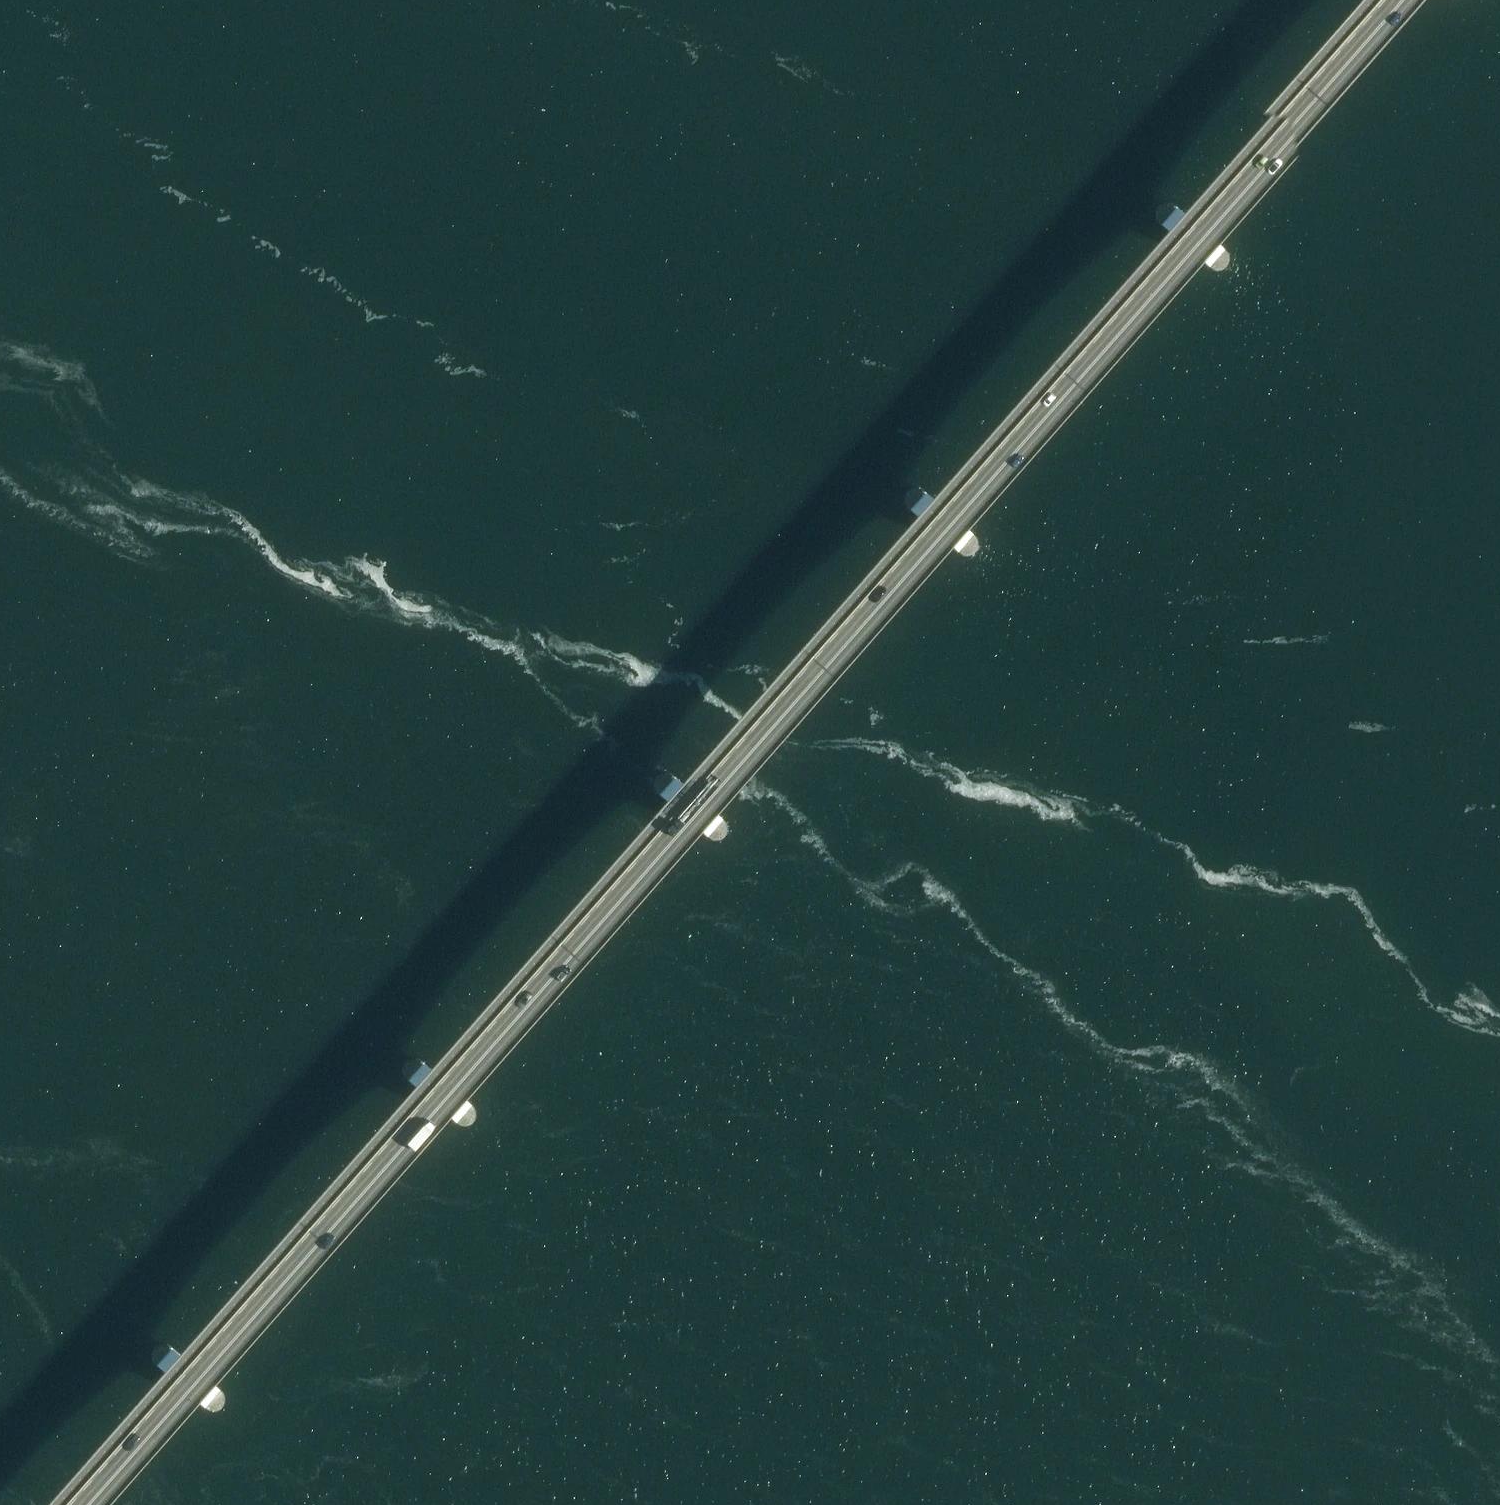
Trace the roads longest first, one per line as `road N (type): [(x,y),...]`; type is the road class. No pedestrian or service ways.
road 1 (primary): [(85,1504),(1409,0)]

